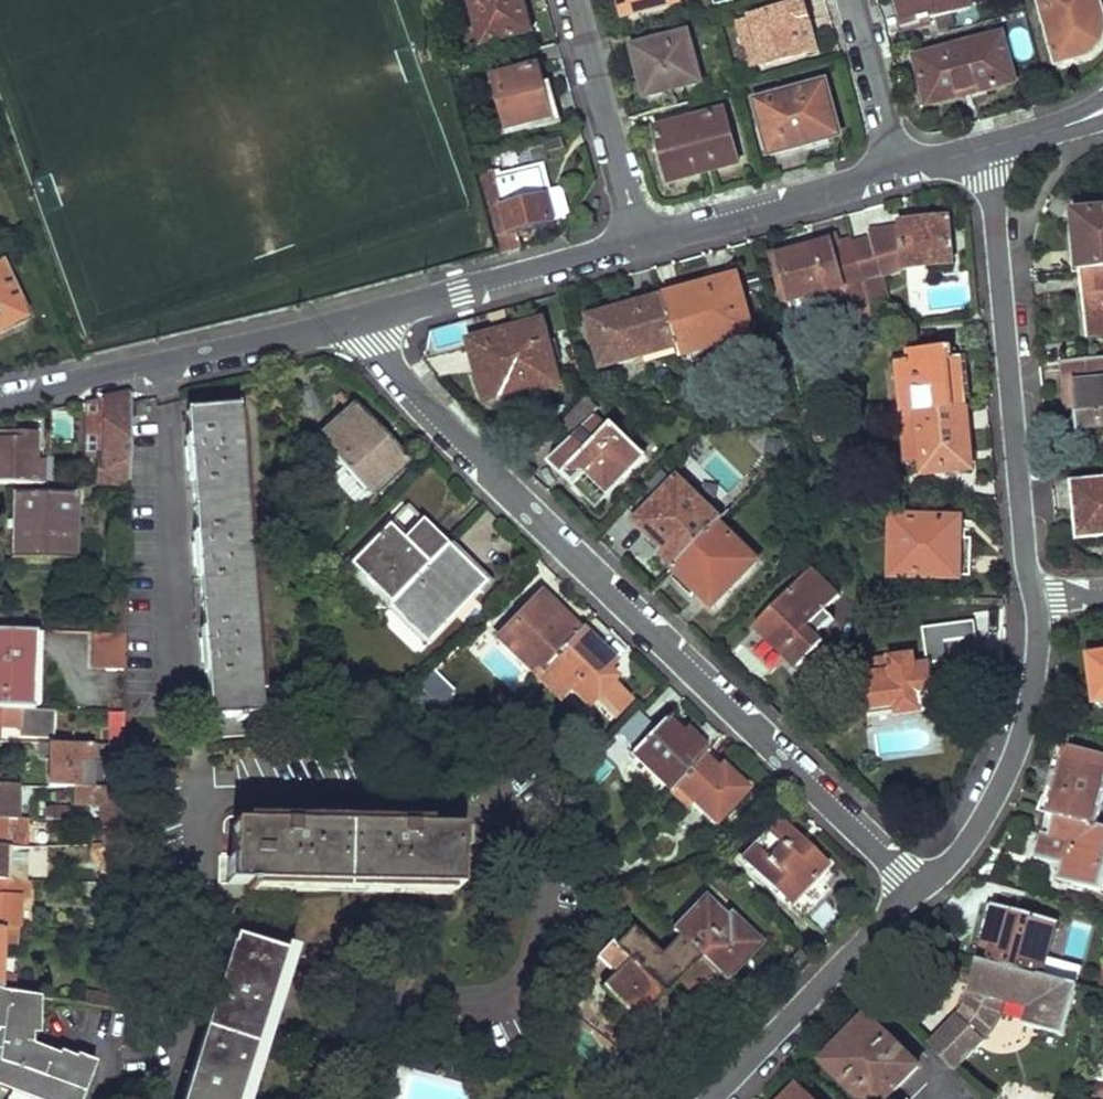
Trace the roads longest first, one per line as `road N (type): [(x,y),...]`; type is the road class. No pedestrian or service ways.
road 1 (residential): [(367,319),(394,375),(918,888)]
road 2 (residential): [(984,148),(1035,599)]
road 3 (residential): [(0,399),(367,319)]
road 4 (residential): [(1035,599),(1033,686),(1012,765),(963,850),(918,888)]
road 5 (residential): [(918,888),(708,1098)]
road 6 (residential): [(367,319),(635,247)]
road 7 (residential): [(635,247),(895,172)]
road 8 (residential): [(569,0),(635,247)]
road 9 (residential): [(895,172),(849,0)]

